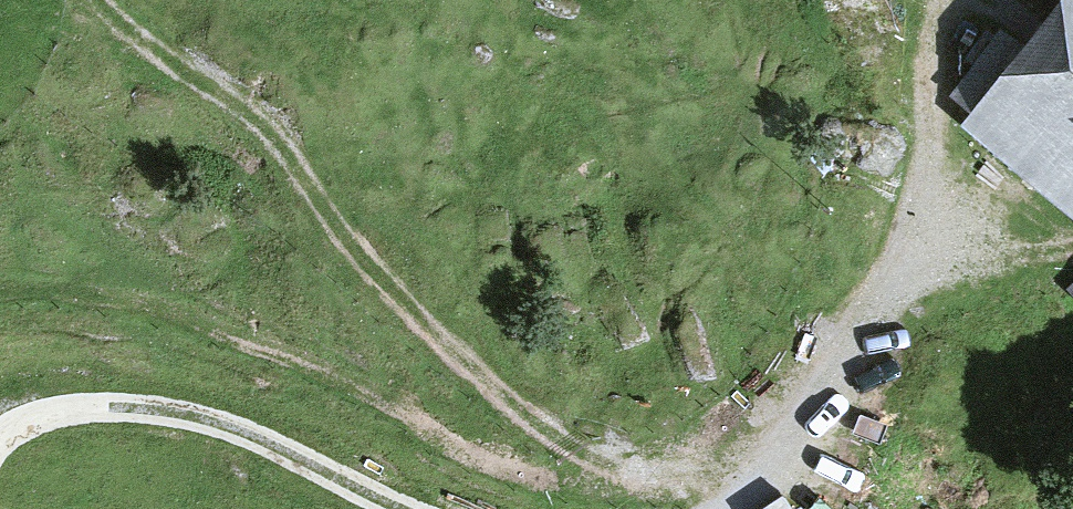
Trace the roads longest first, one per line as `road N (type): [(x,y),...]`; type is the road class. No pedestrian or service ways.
road 1 (track): [(754,482),(659,476),(602,460),(548,430),(391,287),(266,135),(103,0)]
road 2 (track): [(409,508),(182,410),(85,404),(23,420),(0,439)]
road 3 (track): [(915,253),(730,508)]
road 4 (track): [(915,253),(933,192),(931,72),(946,0)]

